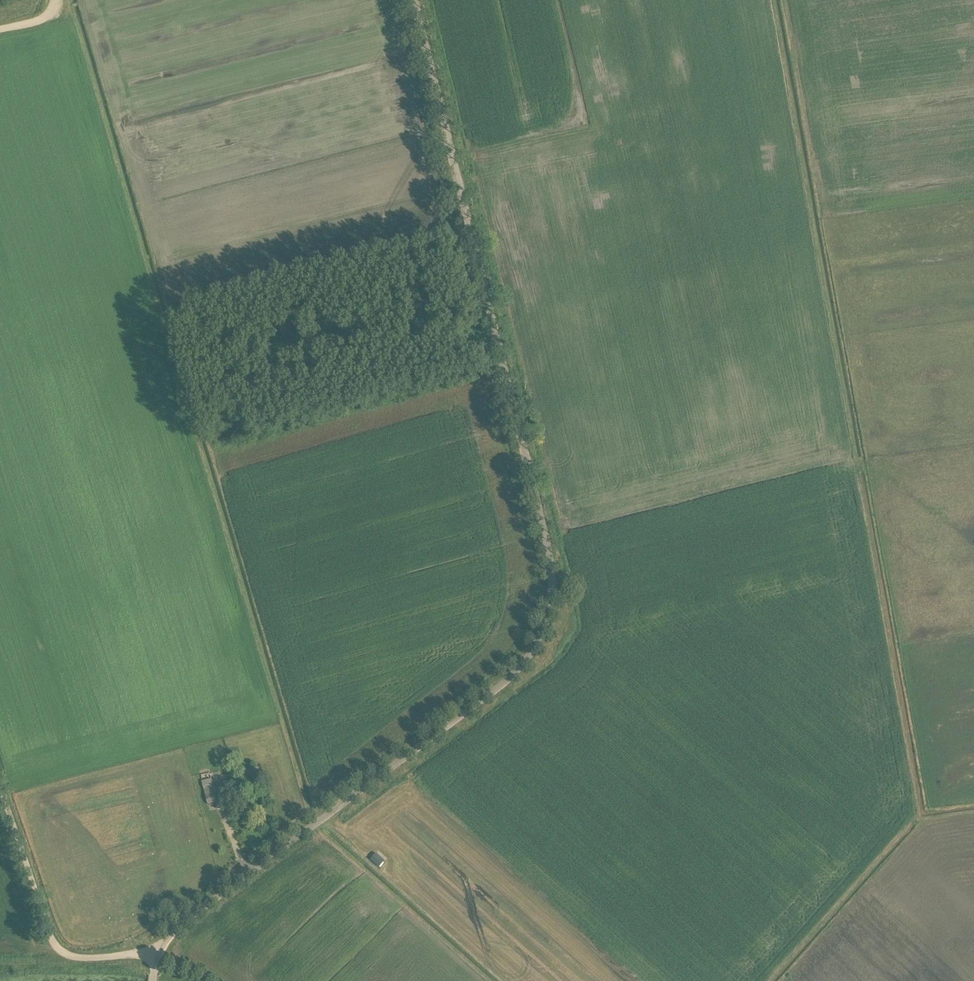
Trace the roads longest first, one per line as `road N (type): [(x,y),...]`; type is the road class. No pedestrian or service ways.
road 1 (unclassified): [(155,980),(172,931),(547,640),(558,609),(419,0)]
road 2 (track): [(0,795),(65,958),(157,961),(185,980)]

